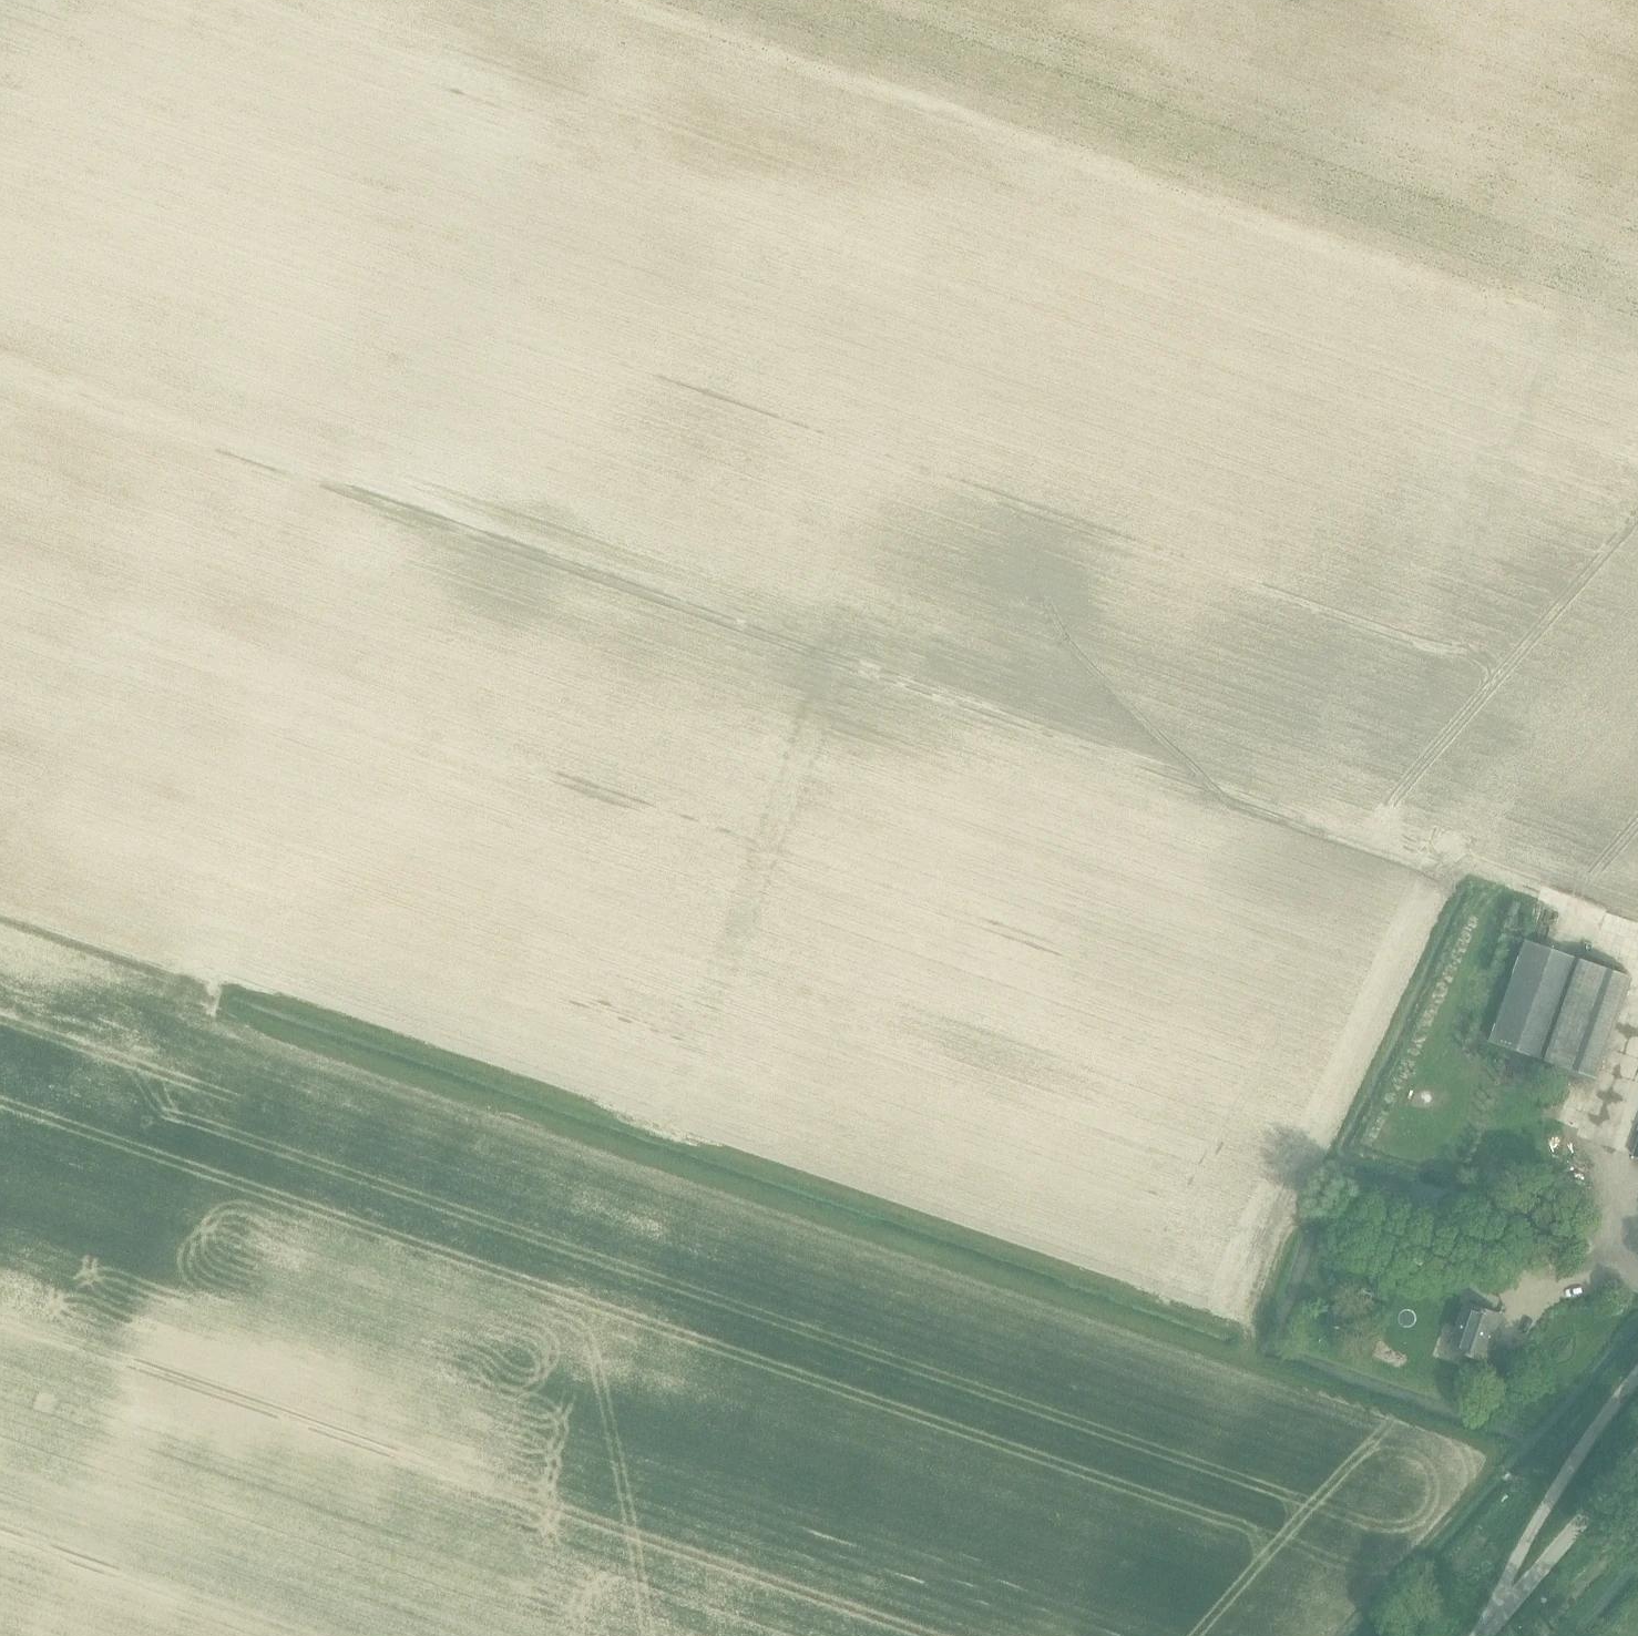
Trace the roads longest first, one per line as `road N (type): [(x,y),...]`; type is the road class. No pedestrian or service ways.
road 1 (unclassified): [(1489,1635),(1637,1466)]

